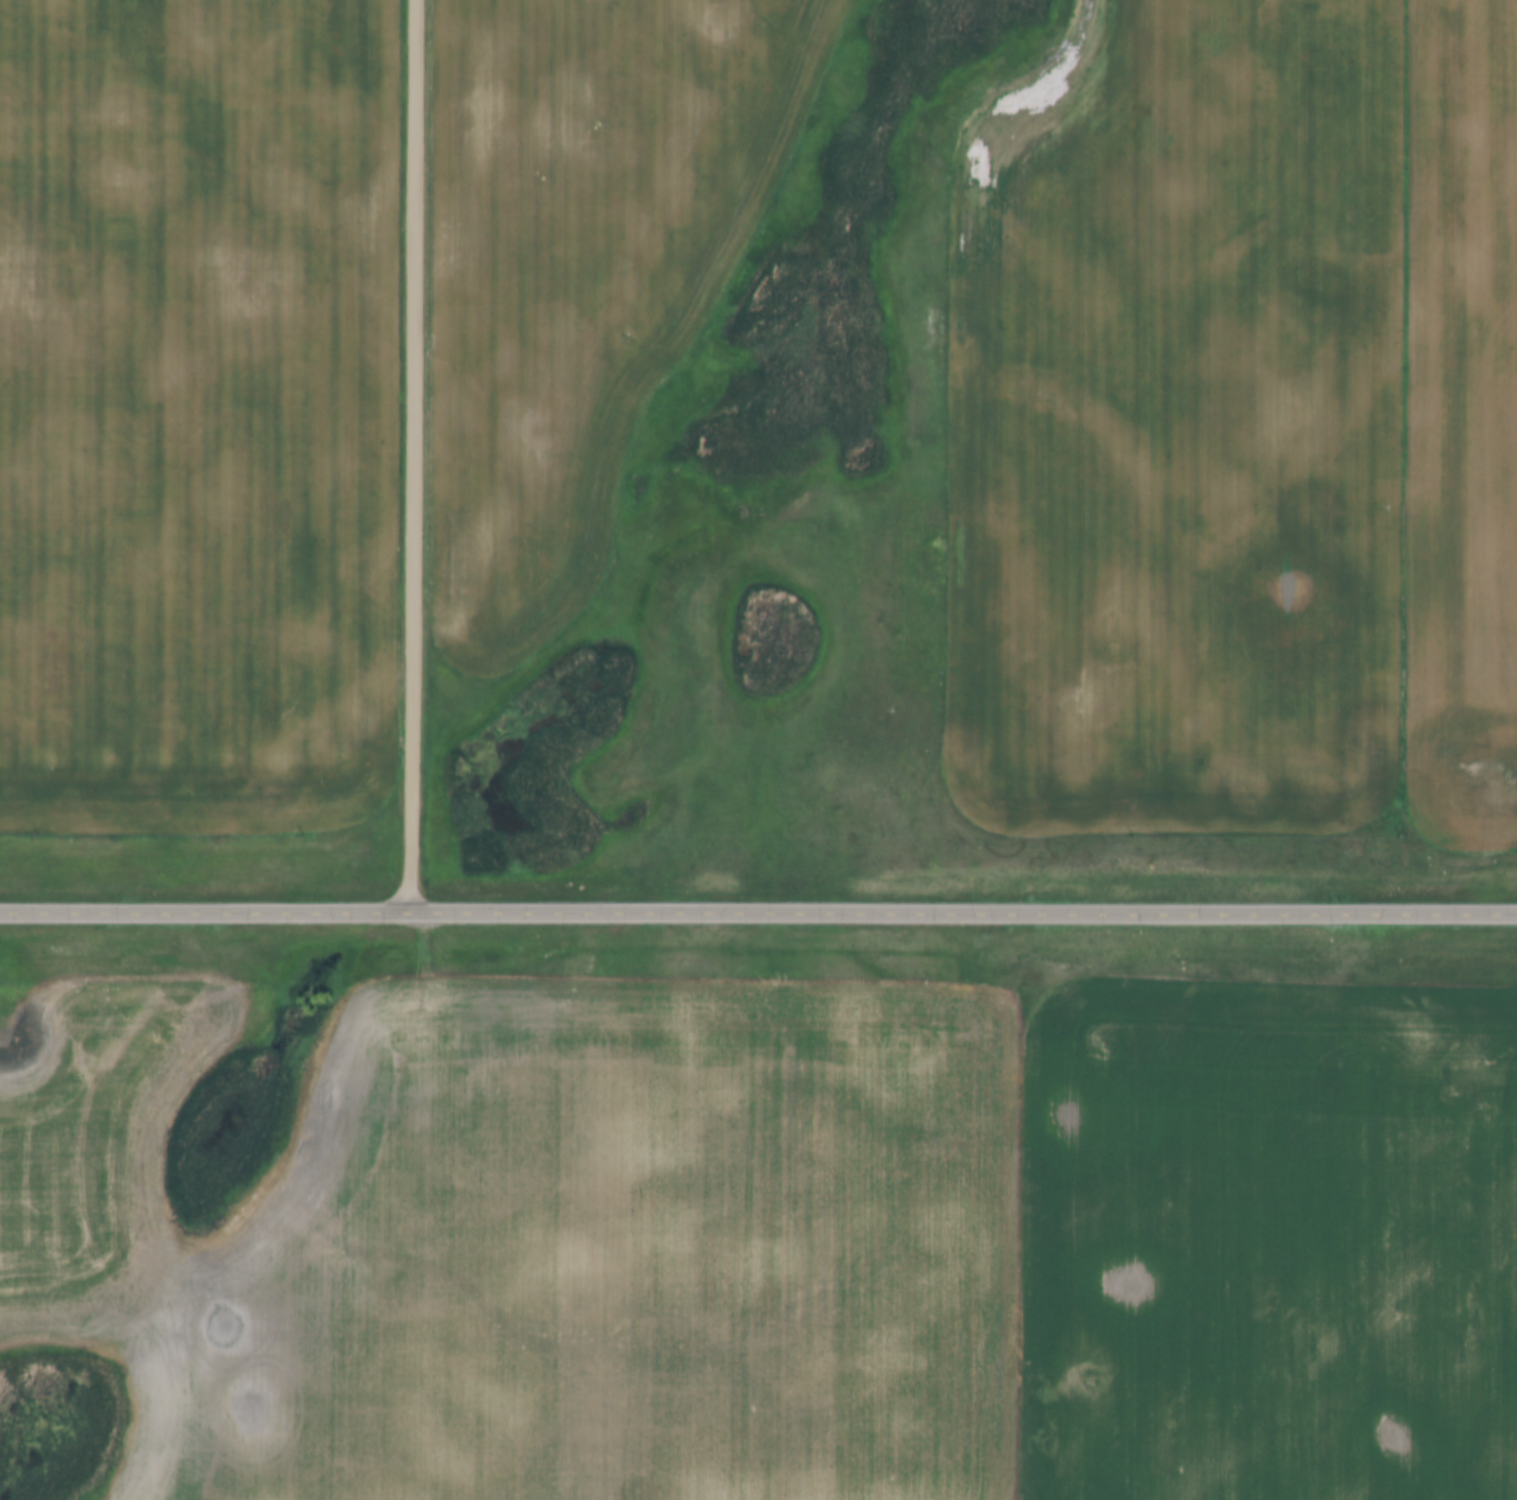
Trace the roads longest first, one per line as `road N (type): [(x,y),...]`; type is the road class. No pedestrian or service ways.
road 1 (secondary): [(0,911),(1516,913)]
road 2 (residential): [(411,912),(416,0)]

